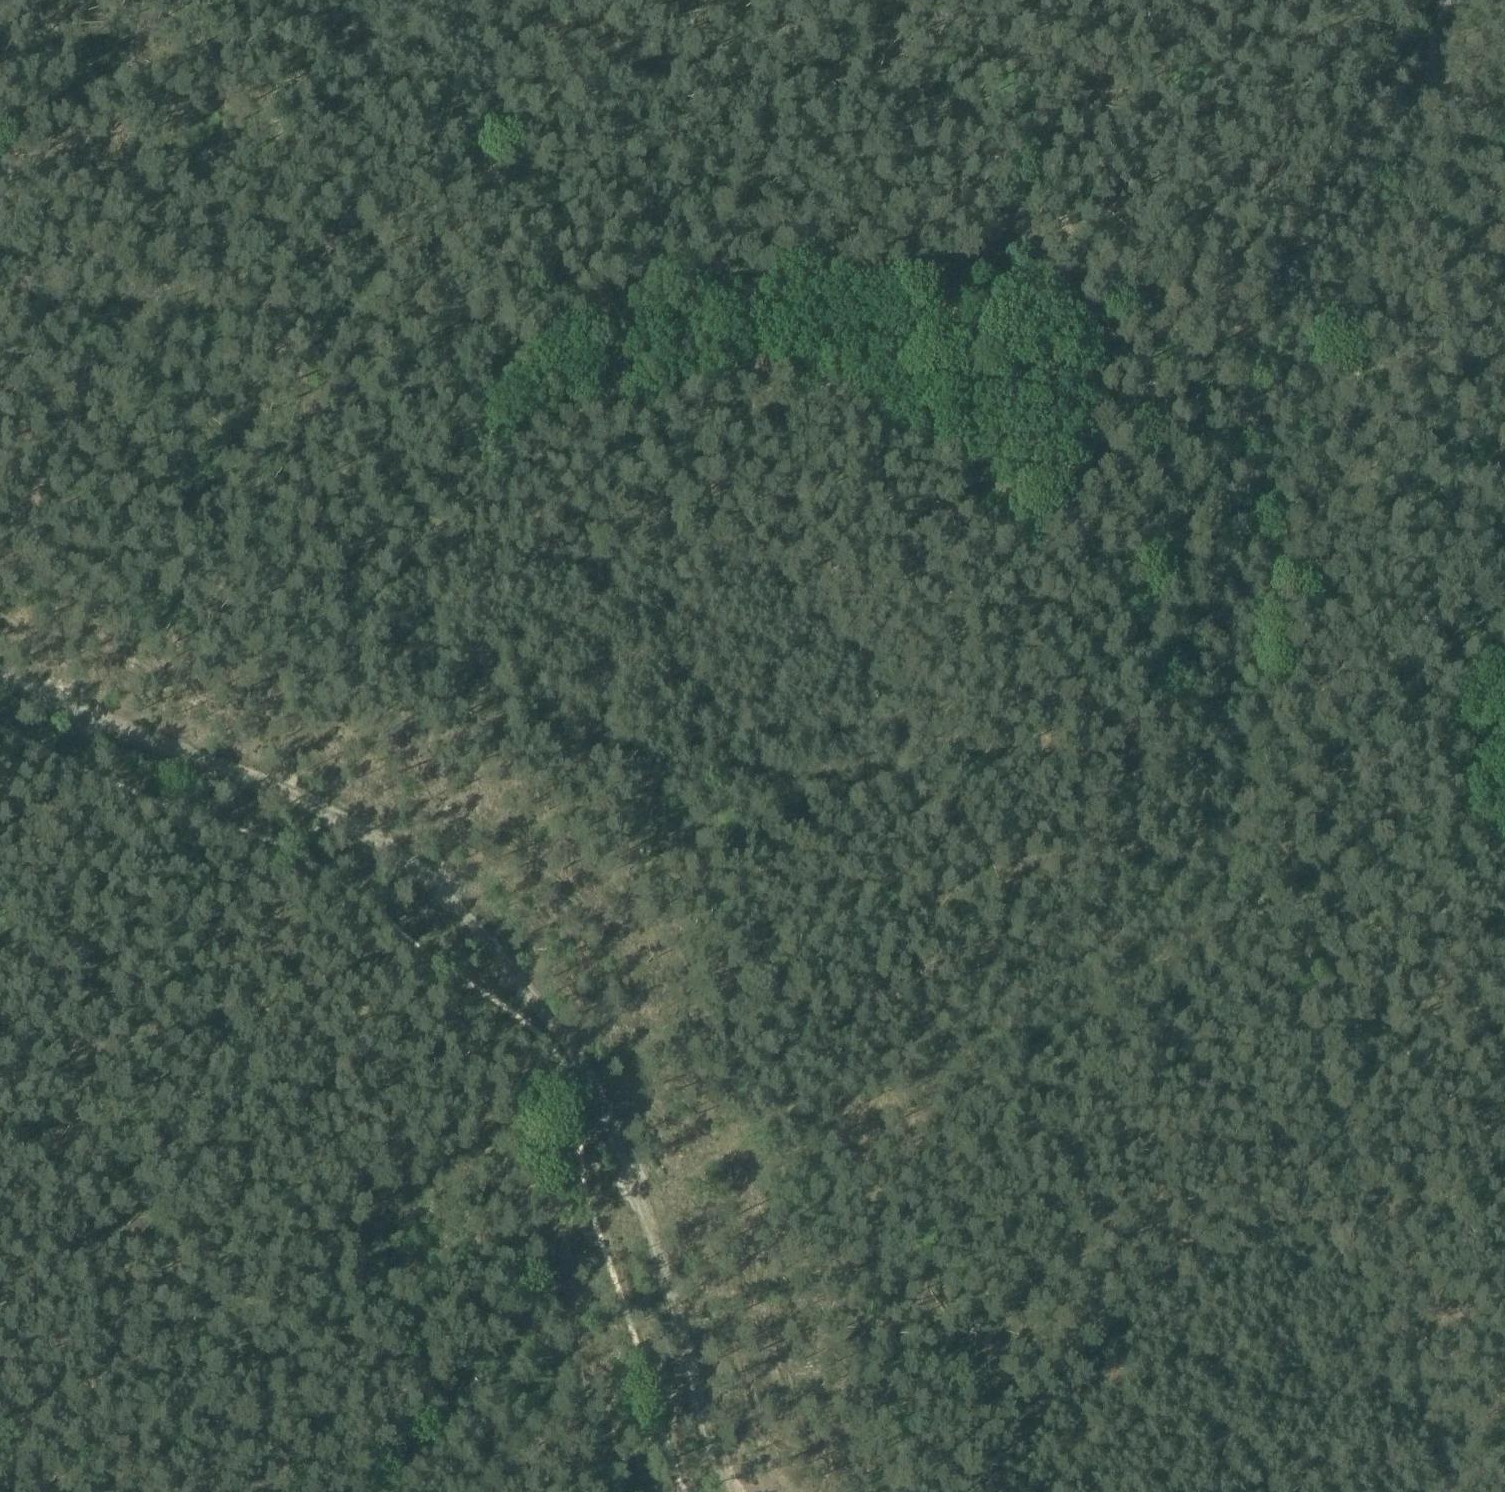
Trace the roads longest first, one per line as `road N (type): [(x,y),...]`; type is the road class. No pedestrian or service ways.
road 1 (track): [(0,667),(144,741),(332,811),(453,900),(571,1053),(628,1165),(737,1491)]
road 2 (track): [(1431,47),(1314,297),(1231,721),(1171,882),(1133,941)]

